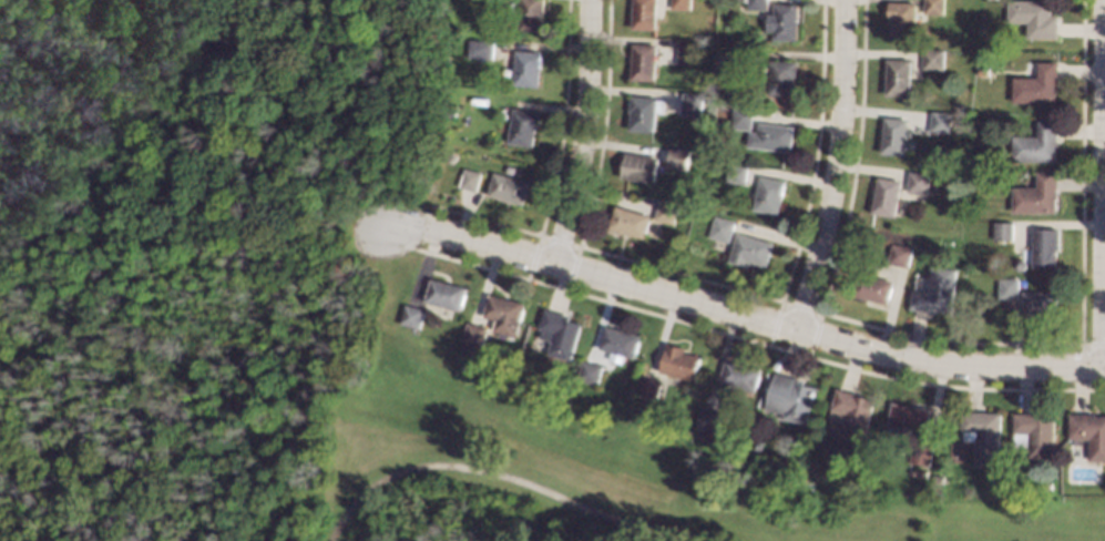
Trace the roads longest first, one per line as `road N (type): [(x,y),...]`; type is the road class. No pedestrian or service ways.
road 1 (residential): [(386,235),(417,227),(901,357),(1104,364)]
road 2 (residential): [(844,0),(828,211),(795,329)]
road 3 (residential): [(592,0),(584,130),(552,262)]

